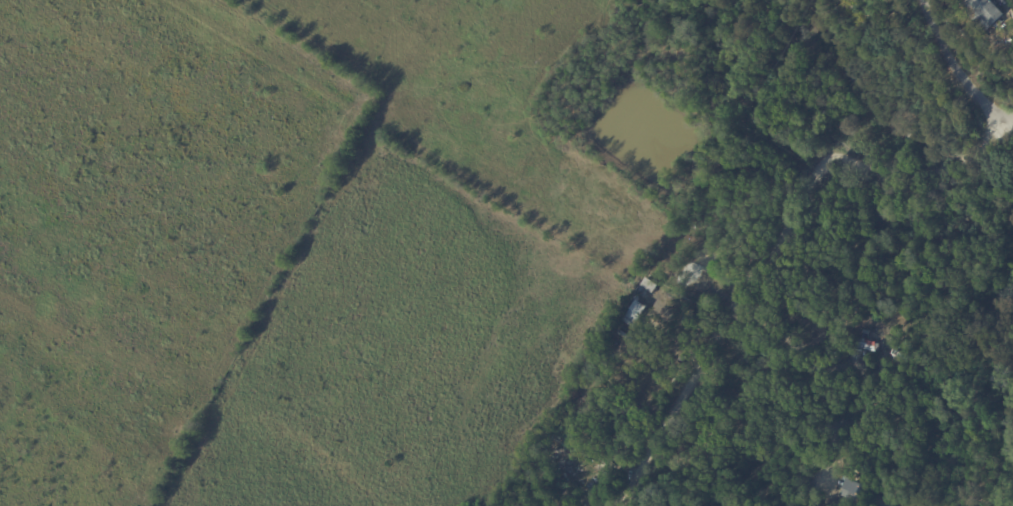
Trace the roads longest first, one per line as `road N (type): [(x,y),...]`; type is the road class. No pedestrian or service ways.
road 1 (residential): [(730,305),(836,390),(796,505)]
road 2 (residential): [(730,305),(610,505)]
road 3 (residential): [(1012,124),(901,172),(820,159)]
road 4 (residential): [(820,159),(730,305)]
road 5 (residential): [(1011,126),(929,18),(932,0)]

